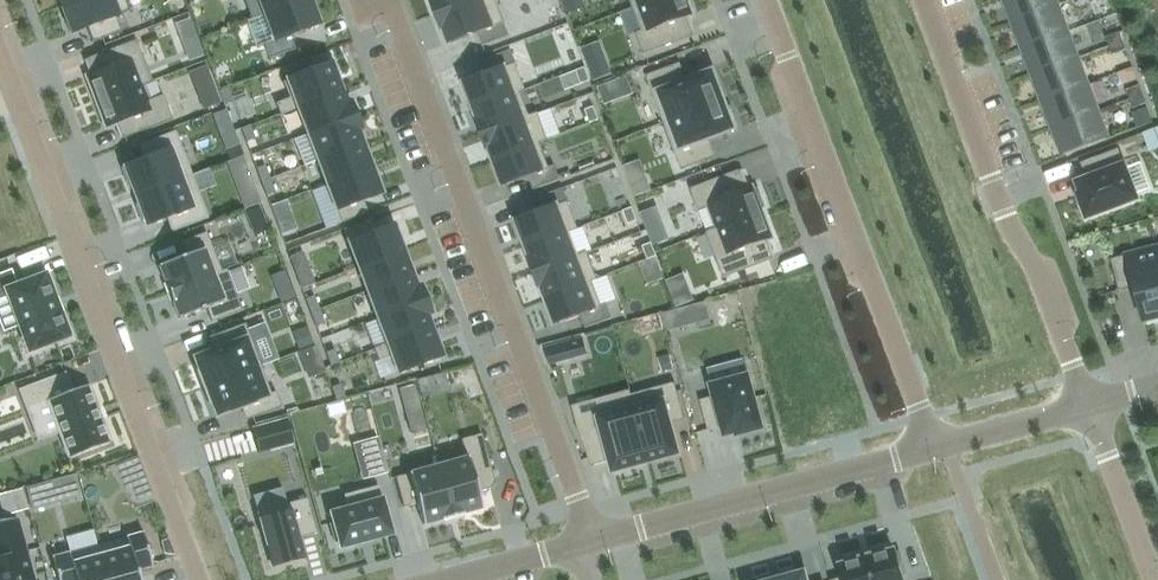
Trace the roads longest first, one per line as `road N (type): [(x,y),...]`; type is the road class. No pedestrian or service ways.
road 1 (residential): [(379,0),(394,15),(591,542)]
road 2 (residential): [(0,57),(197,579)]
road 3 (residential): [(765,0),(931,448)]
road 4 (residential): [(1087,405),(923,0)]
road 5 (unclassified): [(931,448),(591,542)]
road 6 (residential): [(1087,405),(1153,579)]
road 7 (unclassified): [(1087,405),(931,448)]
road 8 (unclassified): [(578,546),(452,579)]

